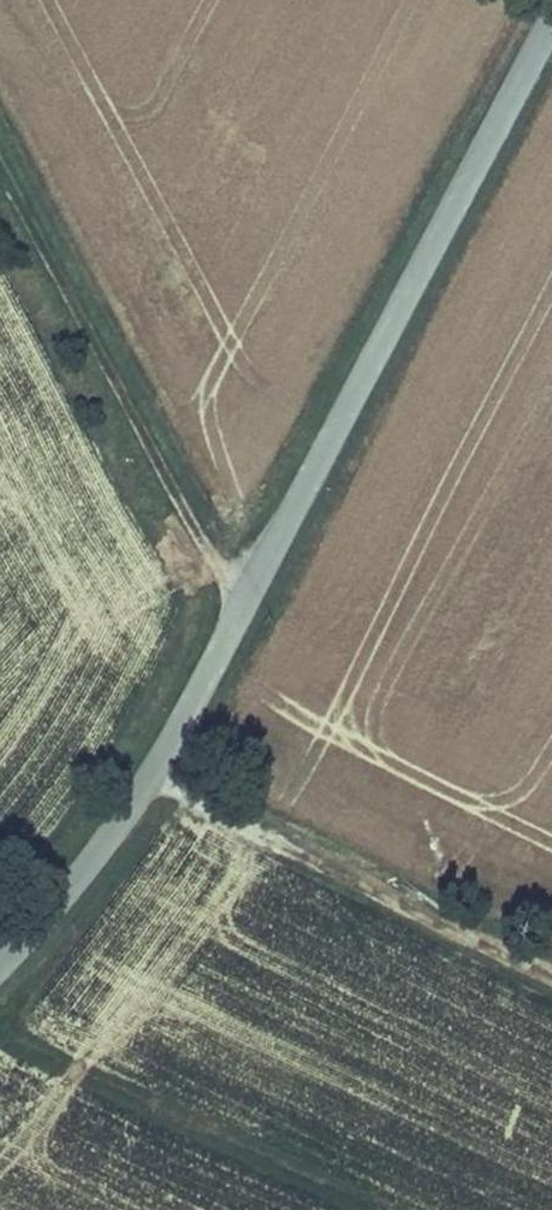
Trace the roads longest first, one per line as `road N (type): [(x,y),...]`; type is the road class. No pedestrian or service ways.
road 1 (tertiary): [(551,8),(187,713),(66,888),(0,965)]
road 2 (track): [(251,591),(209,556),(0,163)]
road 3 (track): [(147,778),(551,977)]

